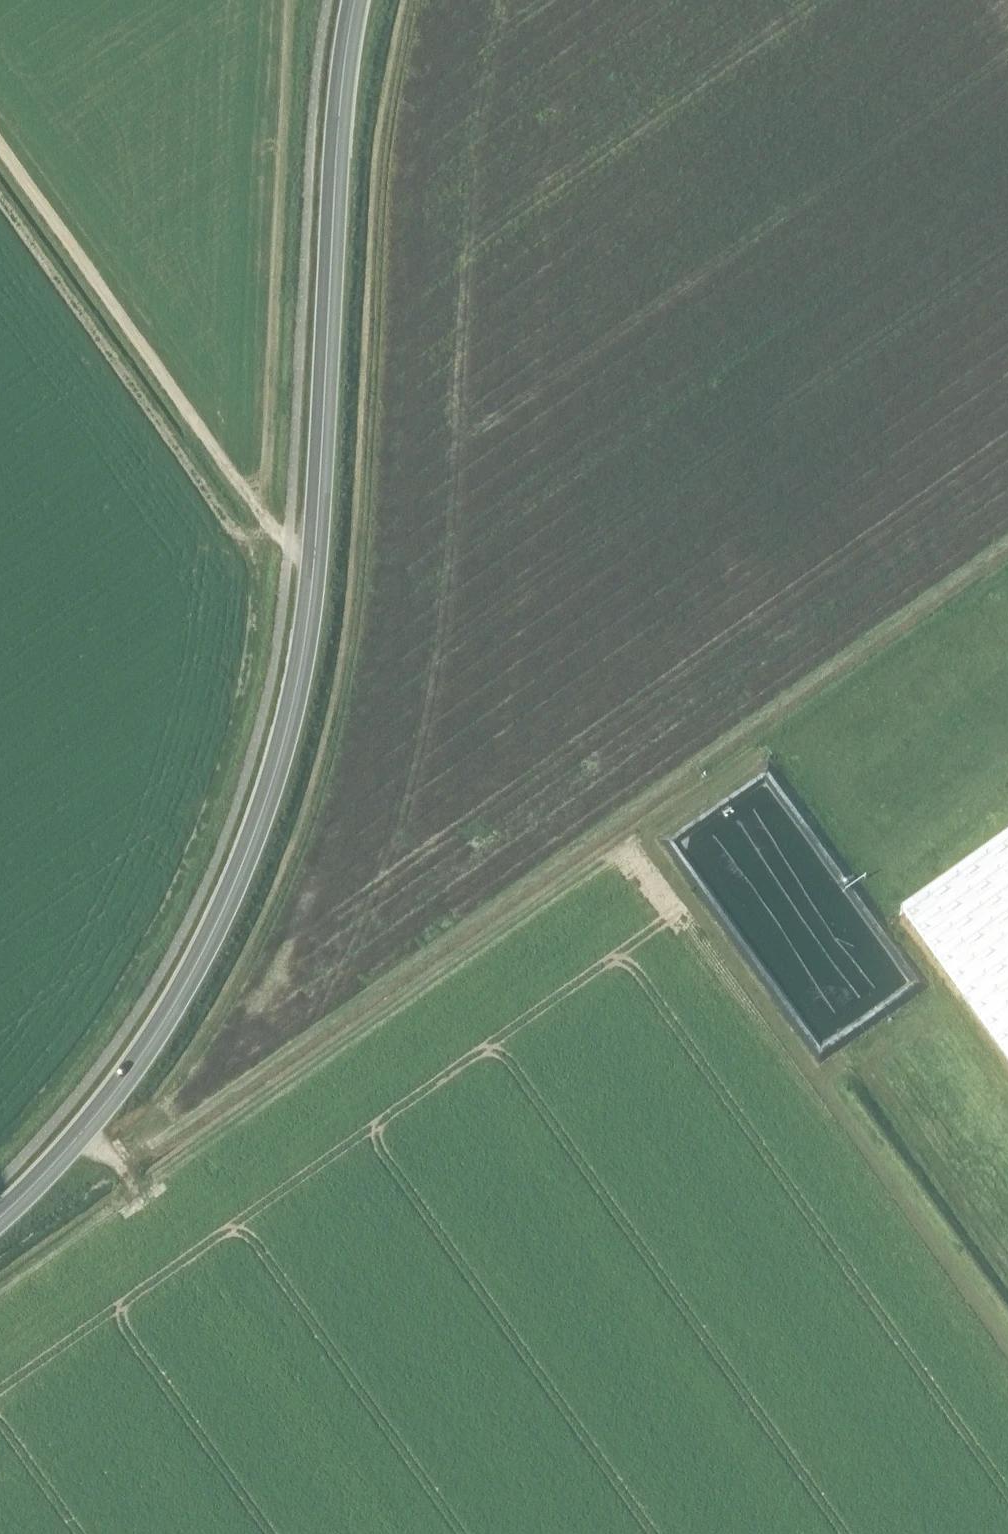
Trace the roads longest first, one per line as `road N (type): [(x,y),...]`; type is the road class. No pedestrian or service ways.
road 1 (tertiary): [(0,1216),(68,1148),(155,1034),(235,881),(273,775),(310,602),(337,132),(355,0)]

